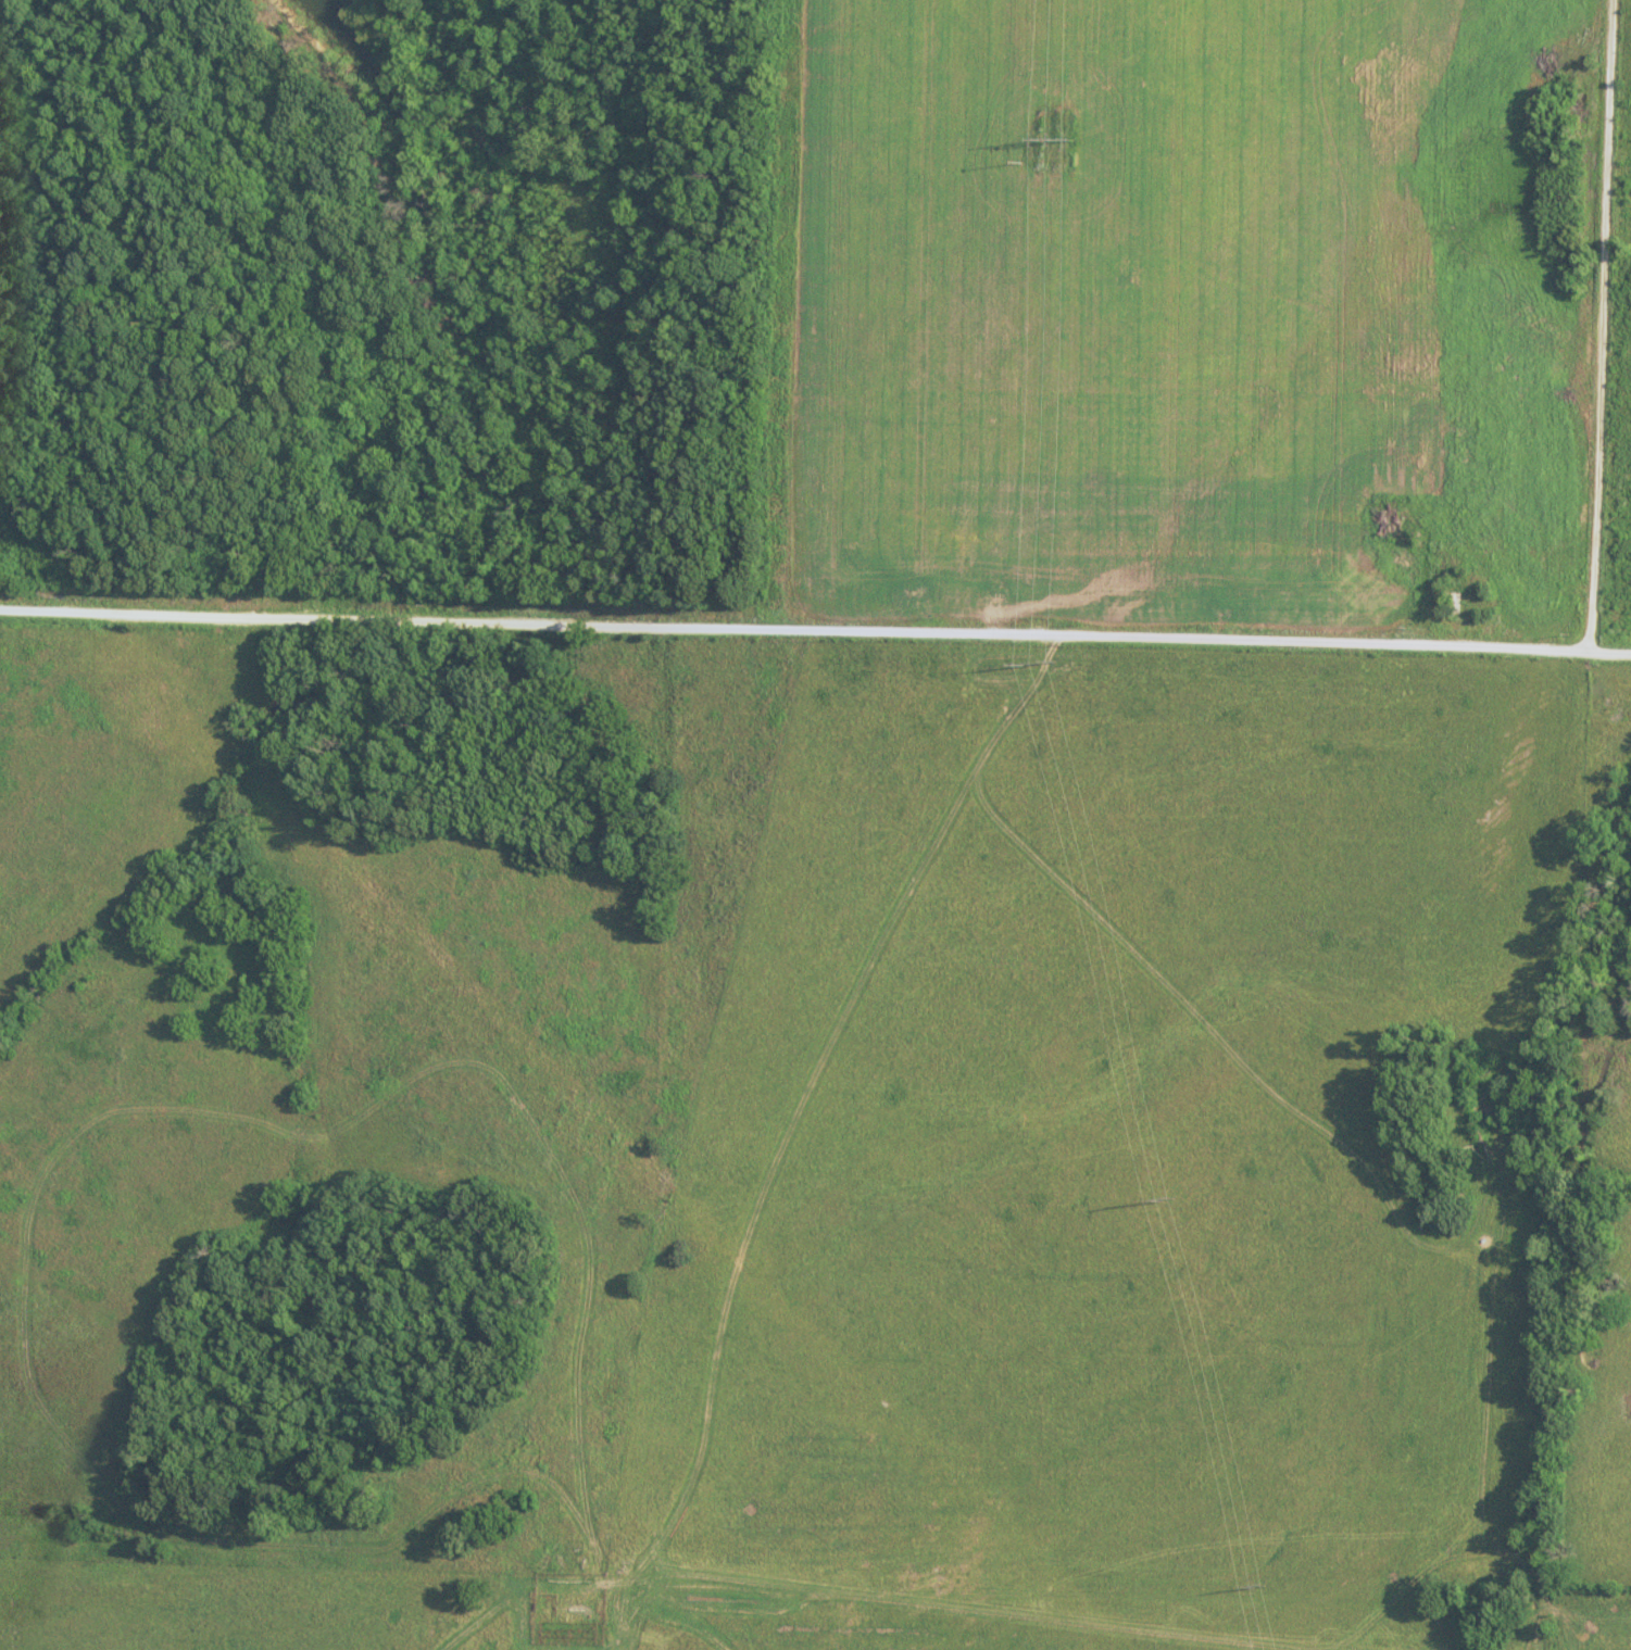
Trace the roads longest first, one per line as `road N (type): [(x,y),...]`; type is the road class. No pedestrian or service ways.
road 1 (residential): [(0,607),(638,634),(1457,641),(1630,652)]
road 2 (residential): [(1592,650),(1613,0)]

